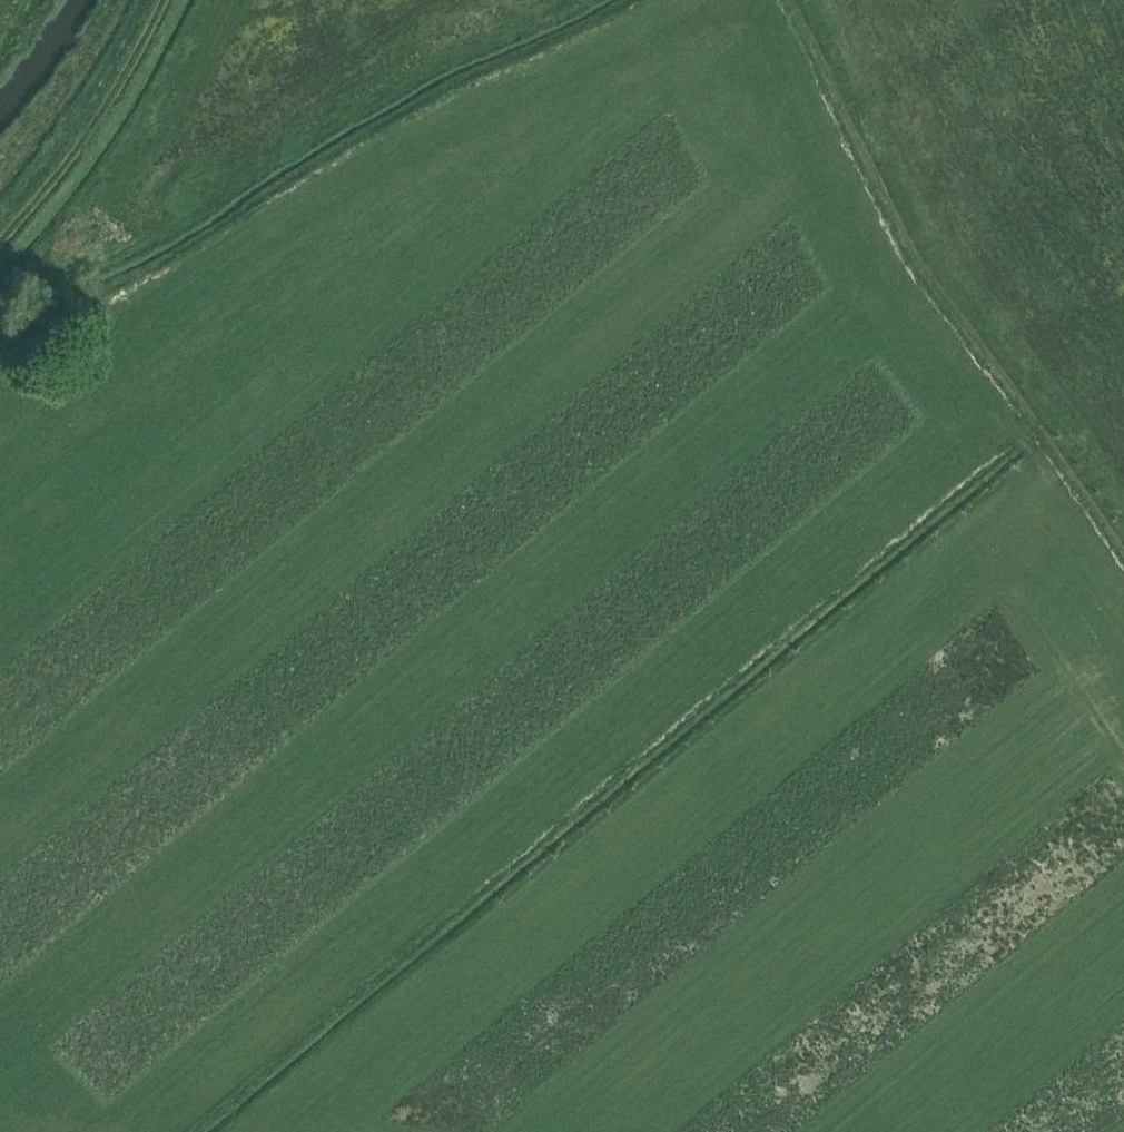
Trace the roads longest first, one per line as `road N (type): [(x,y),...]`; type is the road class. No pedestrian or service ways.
road 1 (track): [(178,0),(97,154),(0,256)]

